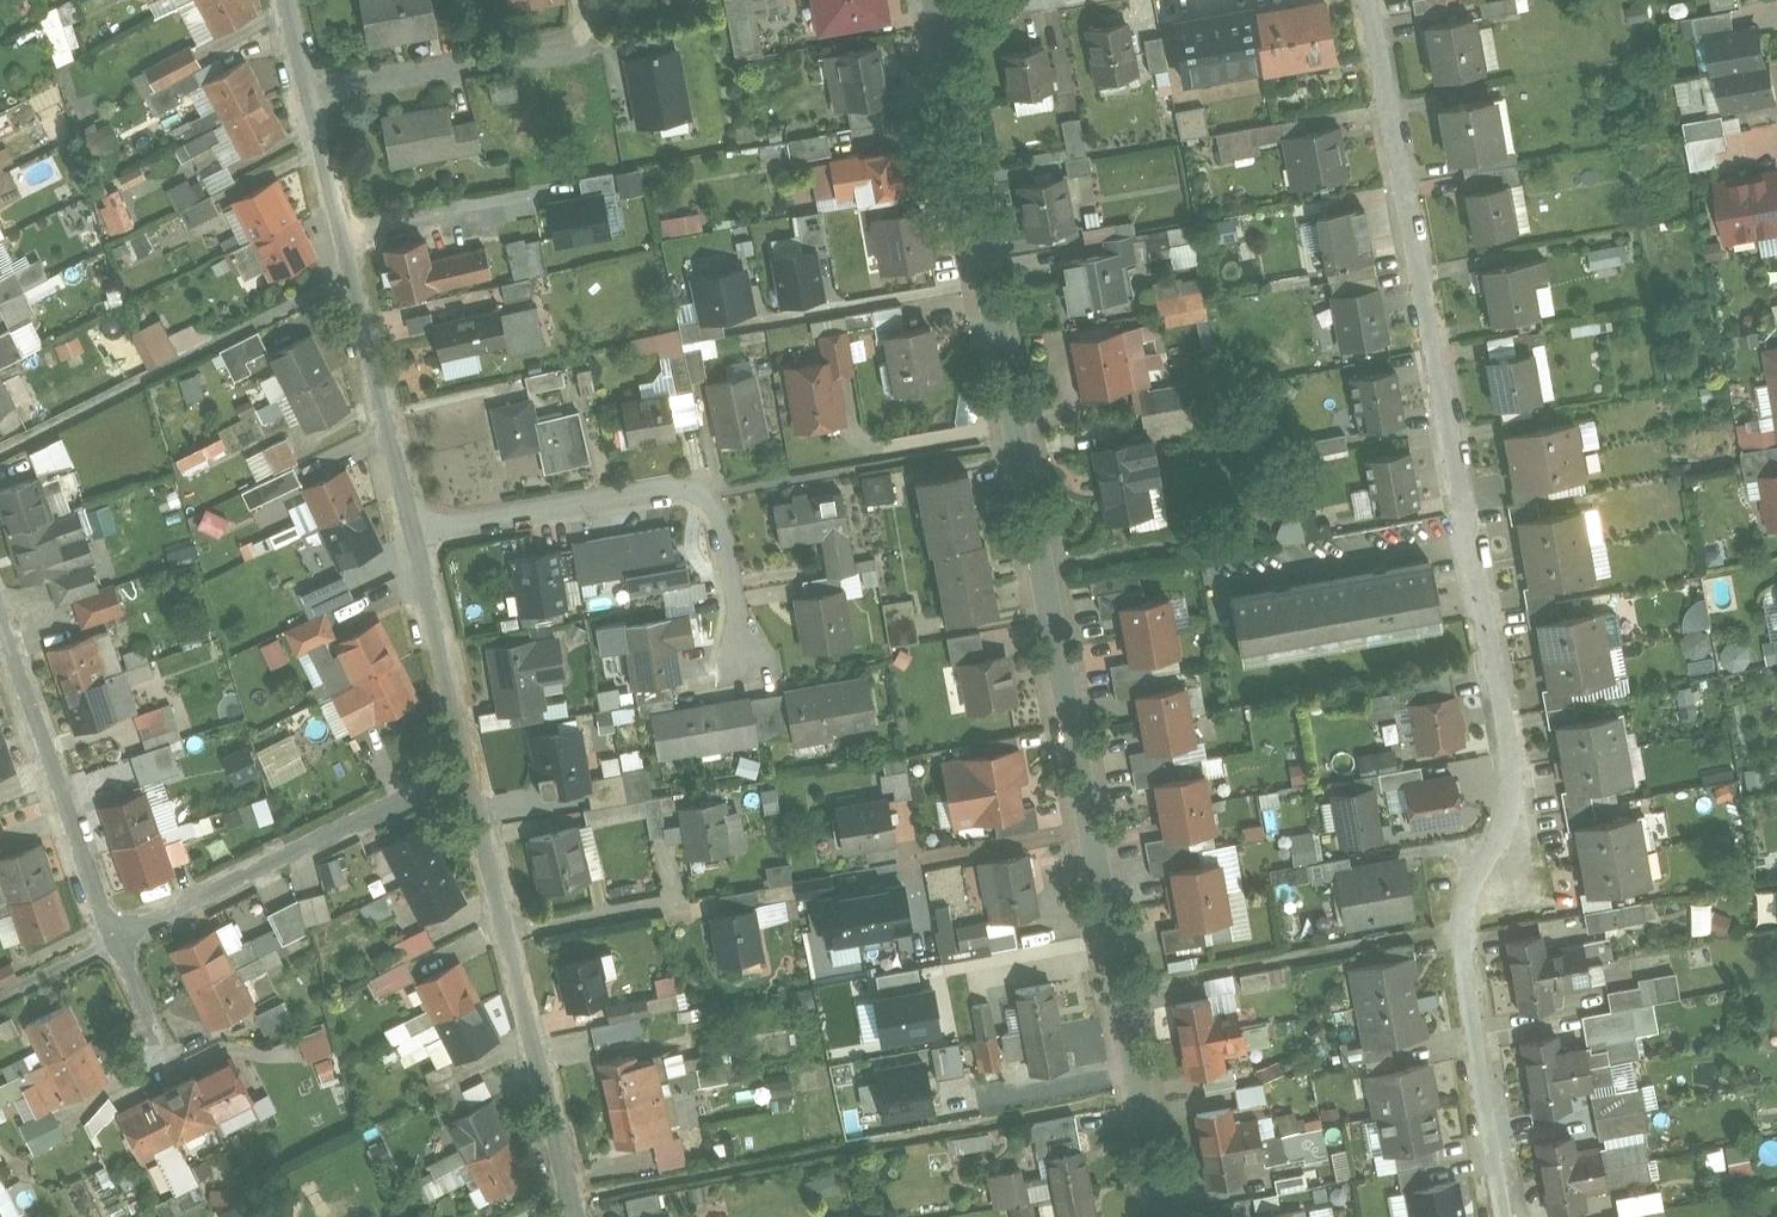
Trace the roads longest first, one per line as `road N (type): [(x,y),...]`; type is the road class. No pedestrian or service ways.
road 1 (residential): [(1502,1216),(1462,924),(1508,775),(1367,0)]
road 2 (residential): [(1165,1216),(938,15)]
road 3 (residential): [(413,533),(707,487),(745,666)]
road 4 (residential): [(308,90),(413,533)]
road 5 (residential): [(468,767),(567,1195)]
road 6 (residential): [(113,941),(468,767)]
road 7 (residential): [(0,626),(113,941)]
road 8 (residential): [(578,40),(308,90)]
road 9 (residential): [(413,533),(468,767)]
road 10 (residential): [(113,941),(173,1071)]

